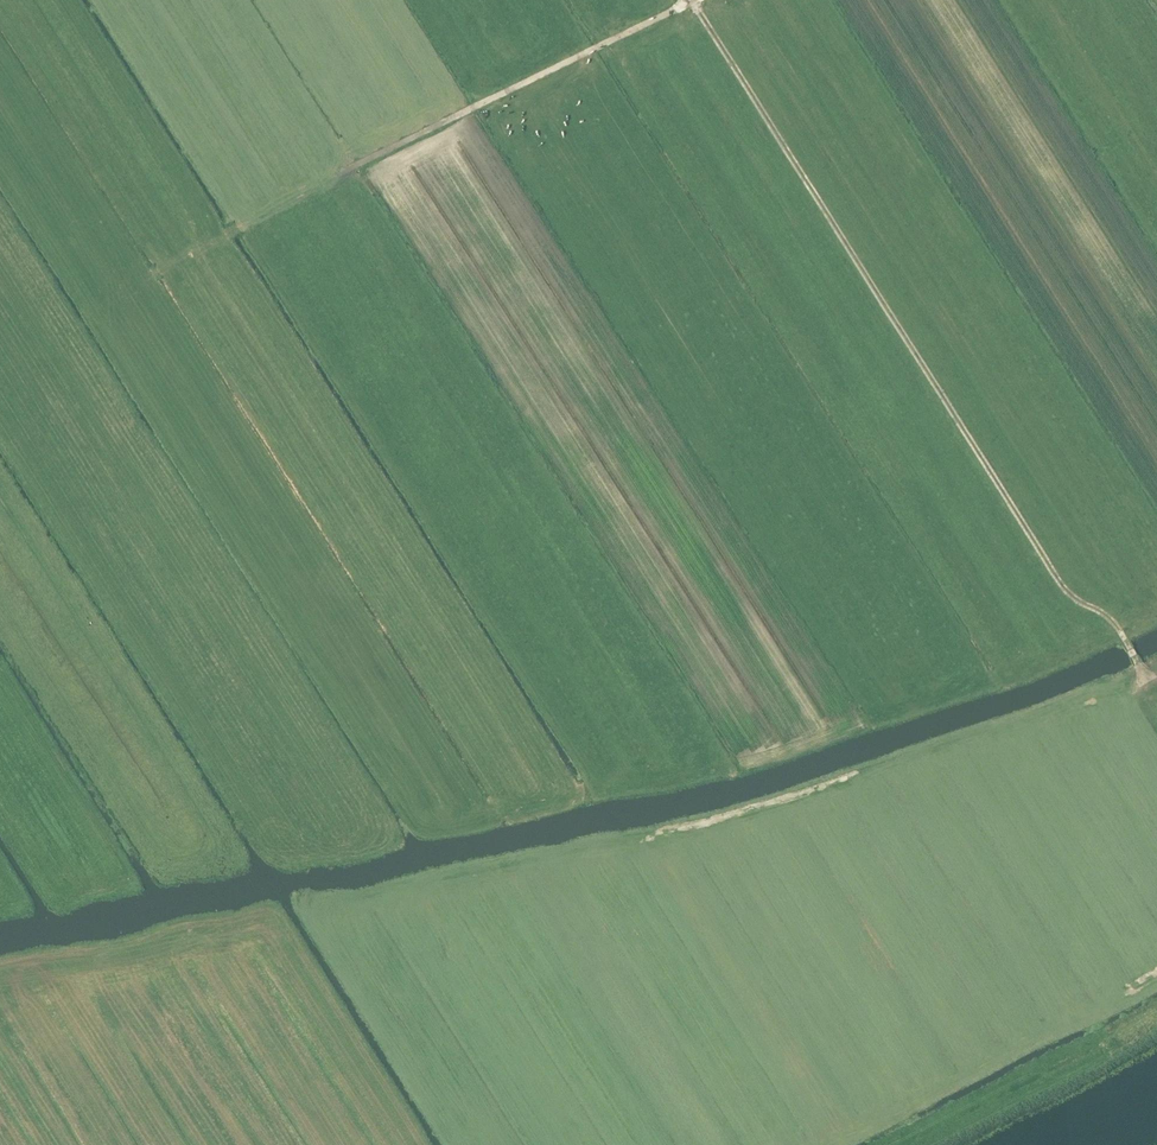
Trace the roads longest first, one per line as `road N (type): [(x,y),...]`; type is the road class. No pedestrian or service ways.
road 1 (track): [(1141,670),(1114,622),(1066,593),(691,0)]
road 2 (track): [(333,178),(692,0)]

